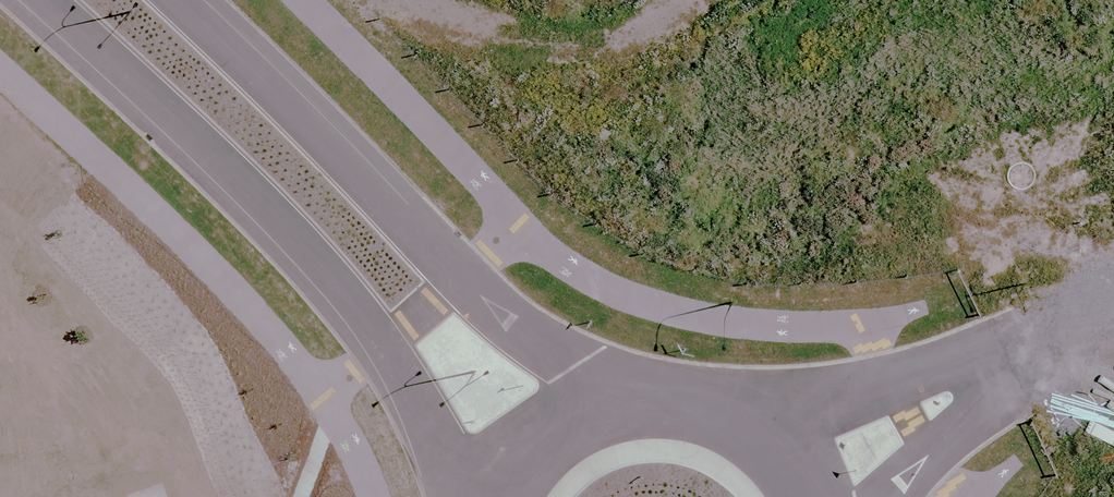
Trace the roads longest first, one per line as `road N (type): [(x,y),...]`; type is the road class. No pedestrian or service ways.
road 1 (secondary): [(470,496),(381,347),(227,174),(36,0)]
road 2 (secondary): [(177,0),(458,281),(534,339),(636,391)]
road 3 (residential): [(796,473),(1045,351)]
road 4 (secondary): [(636,391),(689,394),(739,413),(780,447),(796,473)]
road 5 (secondary): [(501,496),(540,436),(584,406),(636,391)]

